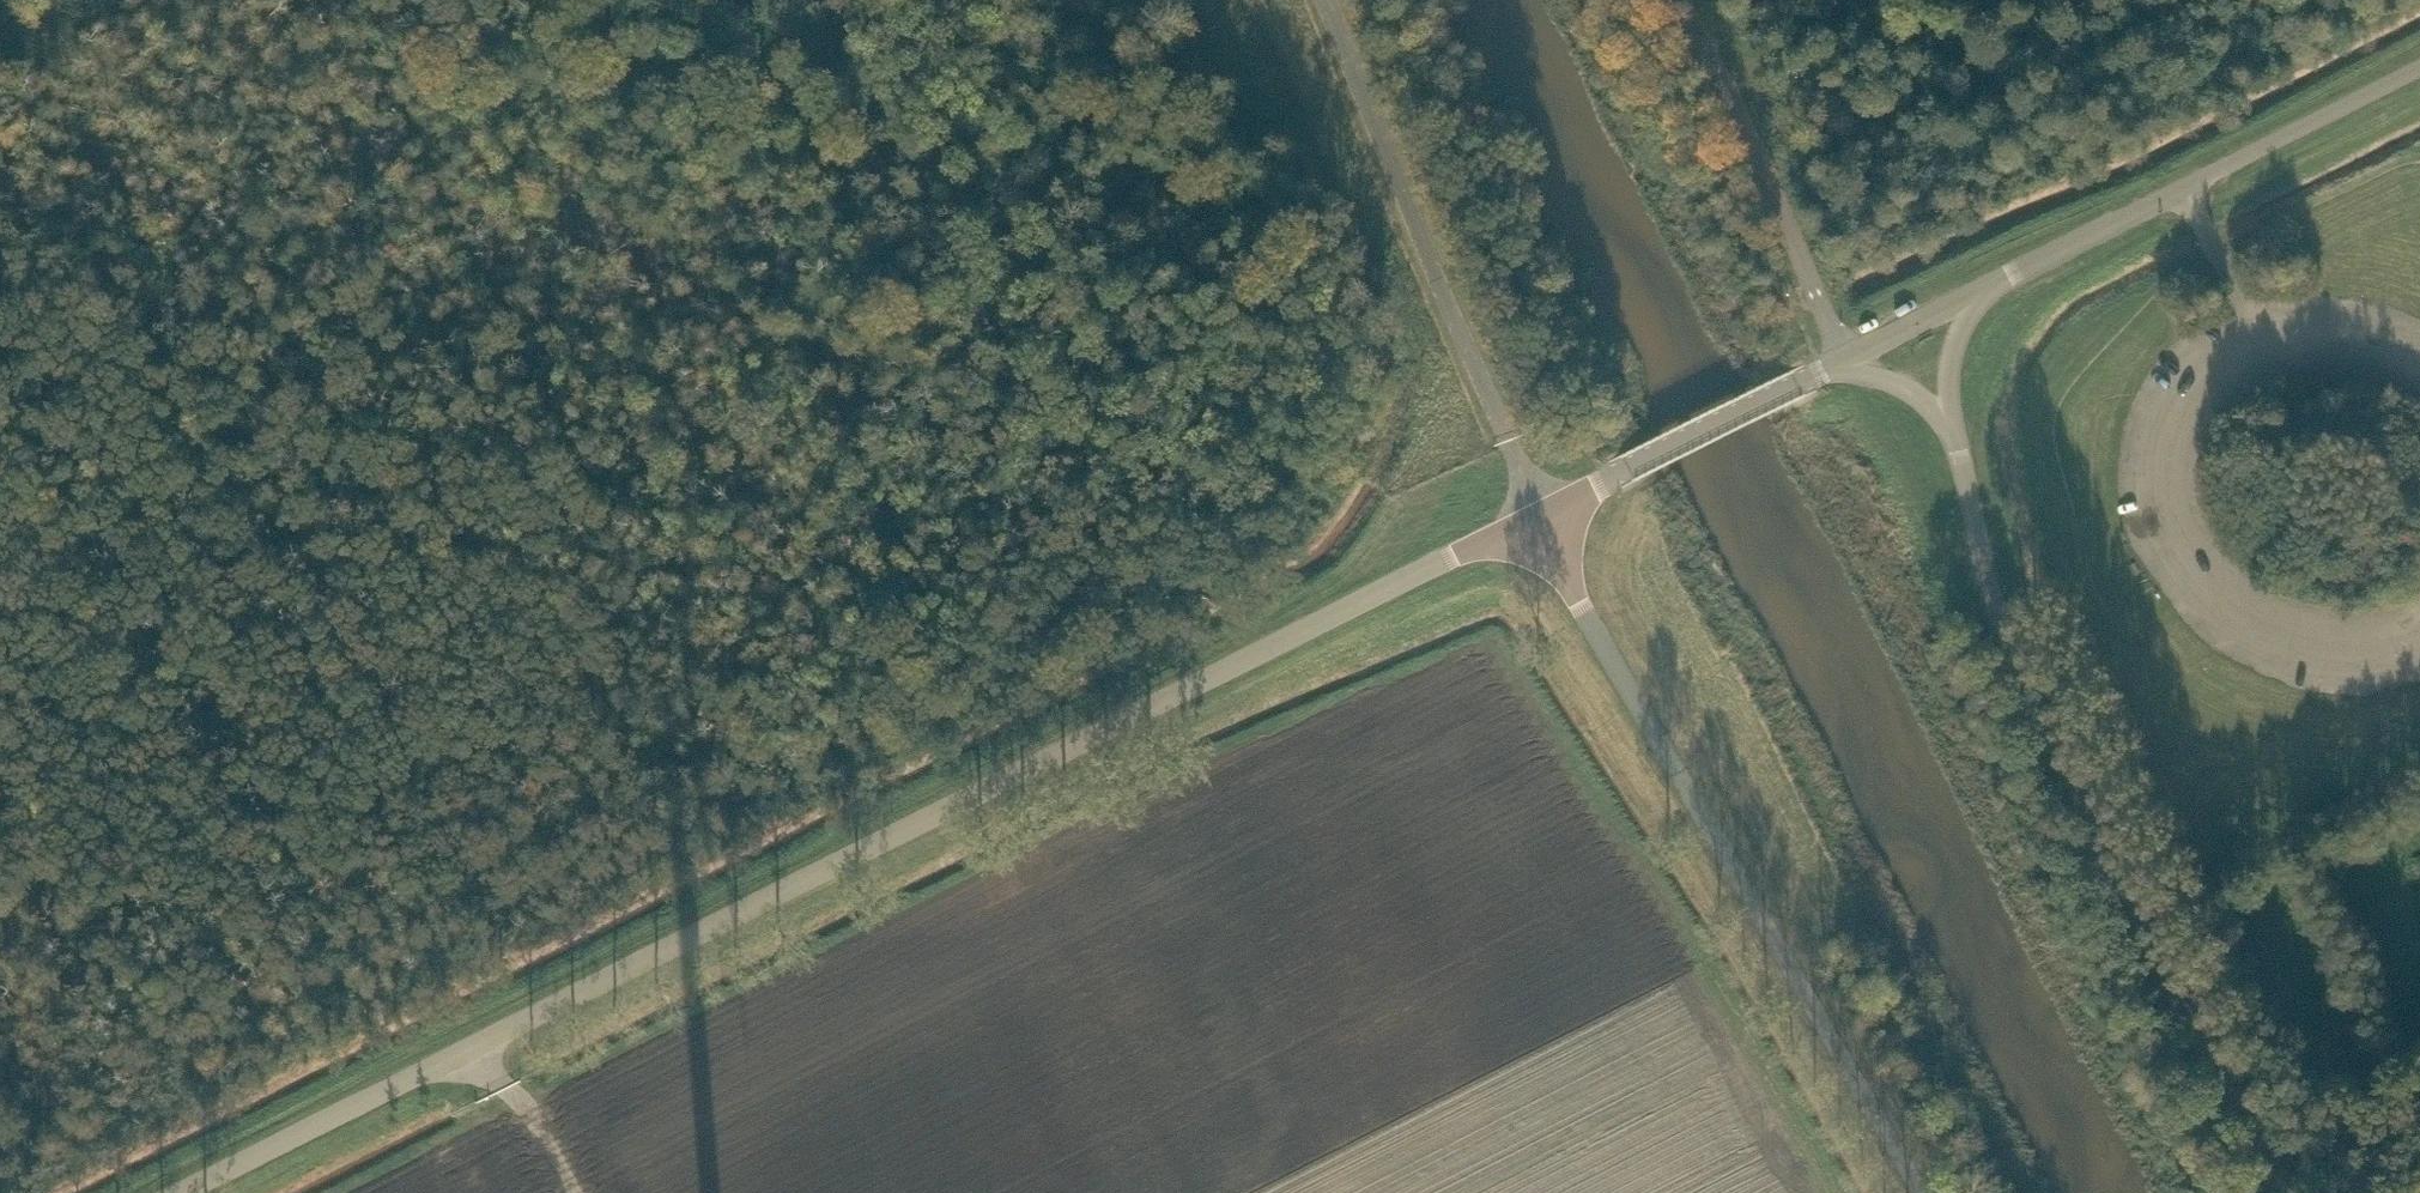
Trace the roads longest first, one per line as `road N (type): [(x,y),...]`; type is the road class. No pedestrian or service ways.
road 1 (unclassified): [(182,1192),(1530,521)]
road 2 (unclassified): [(2275,1192),(2003,654),(1943,416)]
road 3 (unclassified): [(1915,1192),(1530,521)]
road 4 (unclassified): [(2254,339),(2211,370),(2180,411),(2163,460),(2161,512),(2174,561),(2202,604),(2243,637),(2289,658),(2341,660),(2392,649),(2419,632)]
road 5 (unclassified): [(1530,521),(1853,359)]
road 6 (unclassified): [(2184,188),(2419,69)]
road 7 (unclassified): [(1962,304),(2184,188)]
road 8 (unclassified): [(2419,351),(2341,324),(2254,339)]
road 9 (unclassified): [(2184,188),(2254,339)]
road 10 (unclassified): [(1853,359),(1962,304)]

